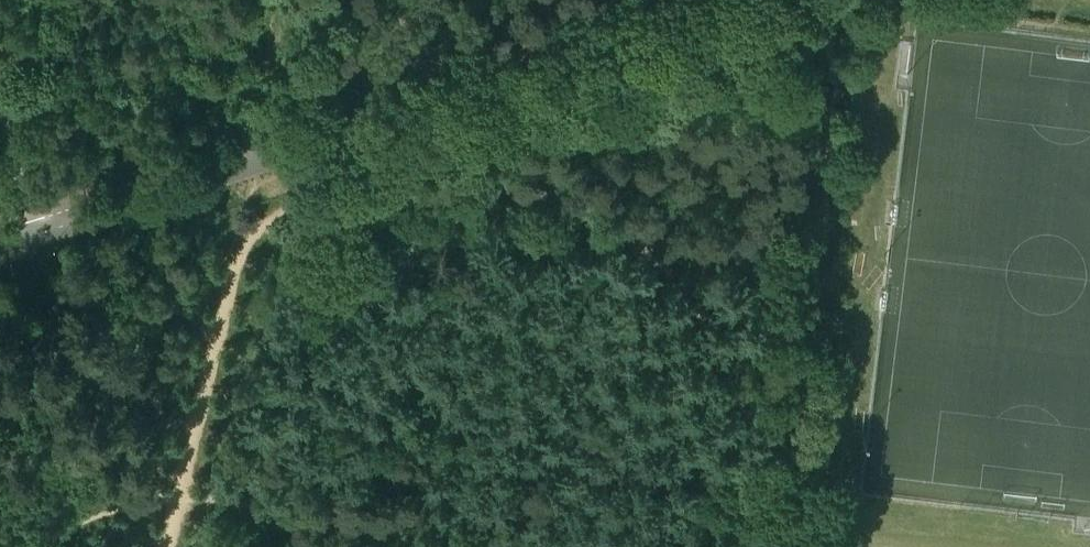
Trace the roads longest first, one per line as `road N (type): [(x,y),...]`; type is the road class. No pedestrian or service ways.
road 1 (track): [(778,546),(799,359),(822,270),(834,40),(826,0)]
road 2 (unclassified): [(441,0),(368,101),(301,147),(0,247)]
road 3 (track): [(813,0),(399,125),(357,110)]
road 4 (track): [(240,244),(165,546)]

